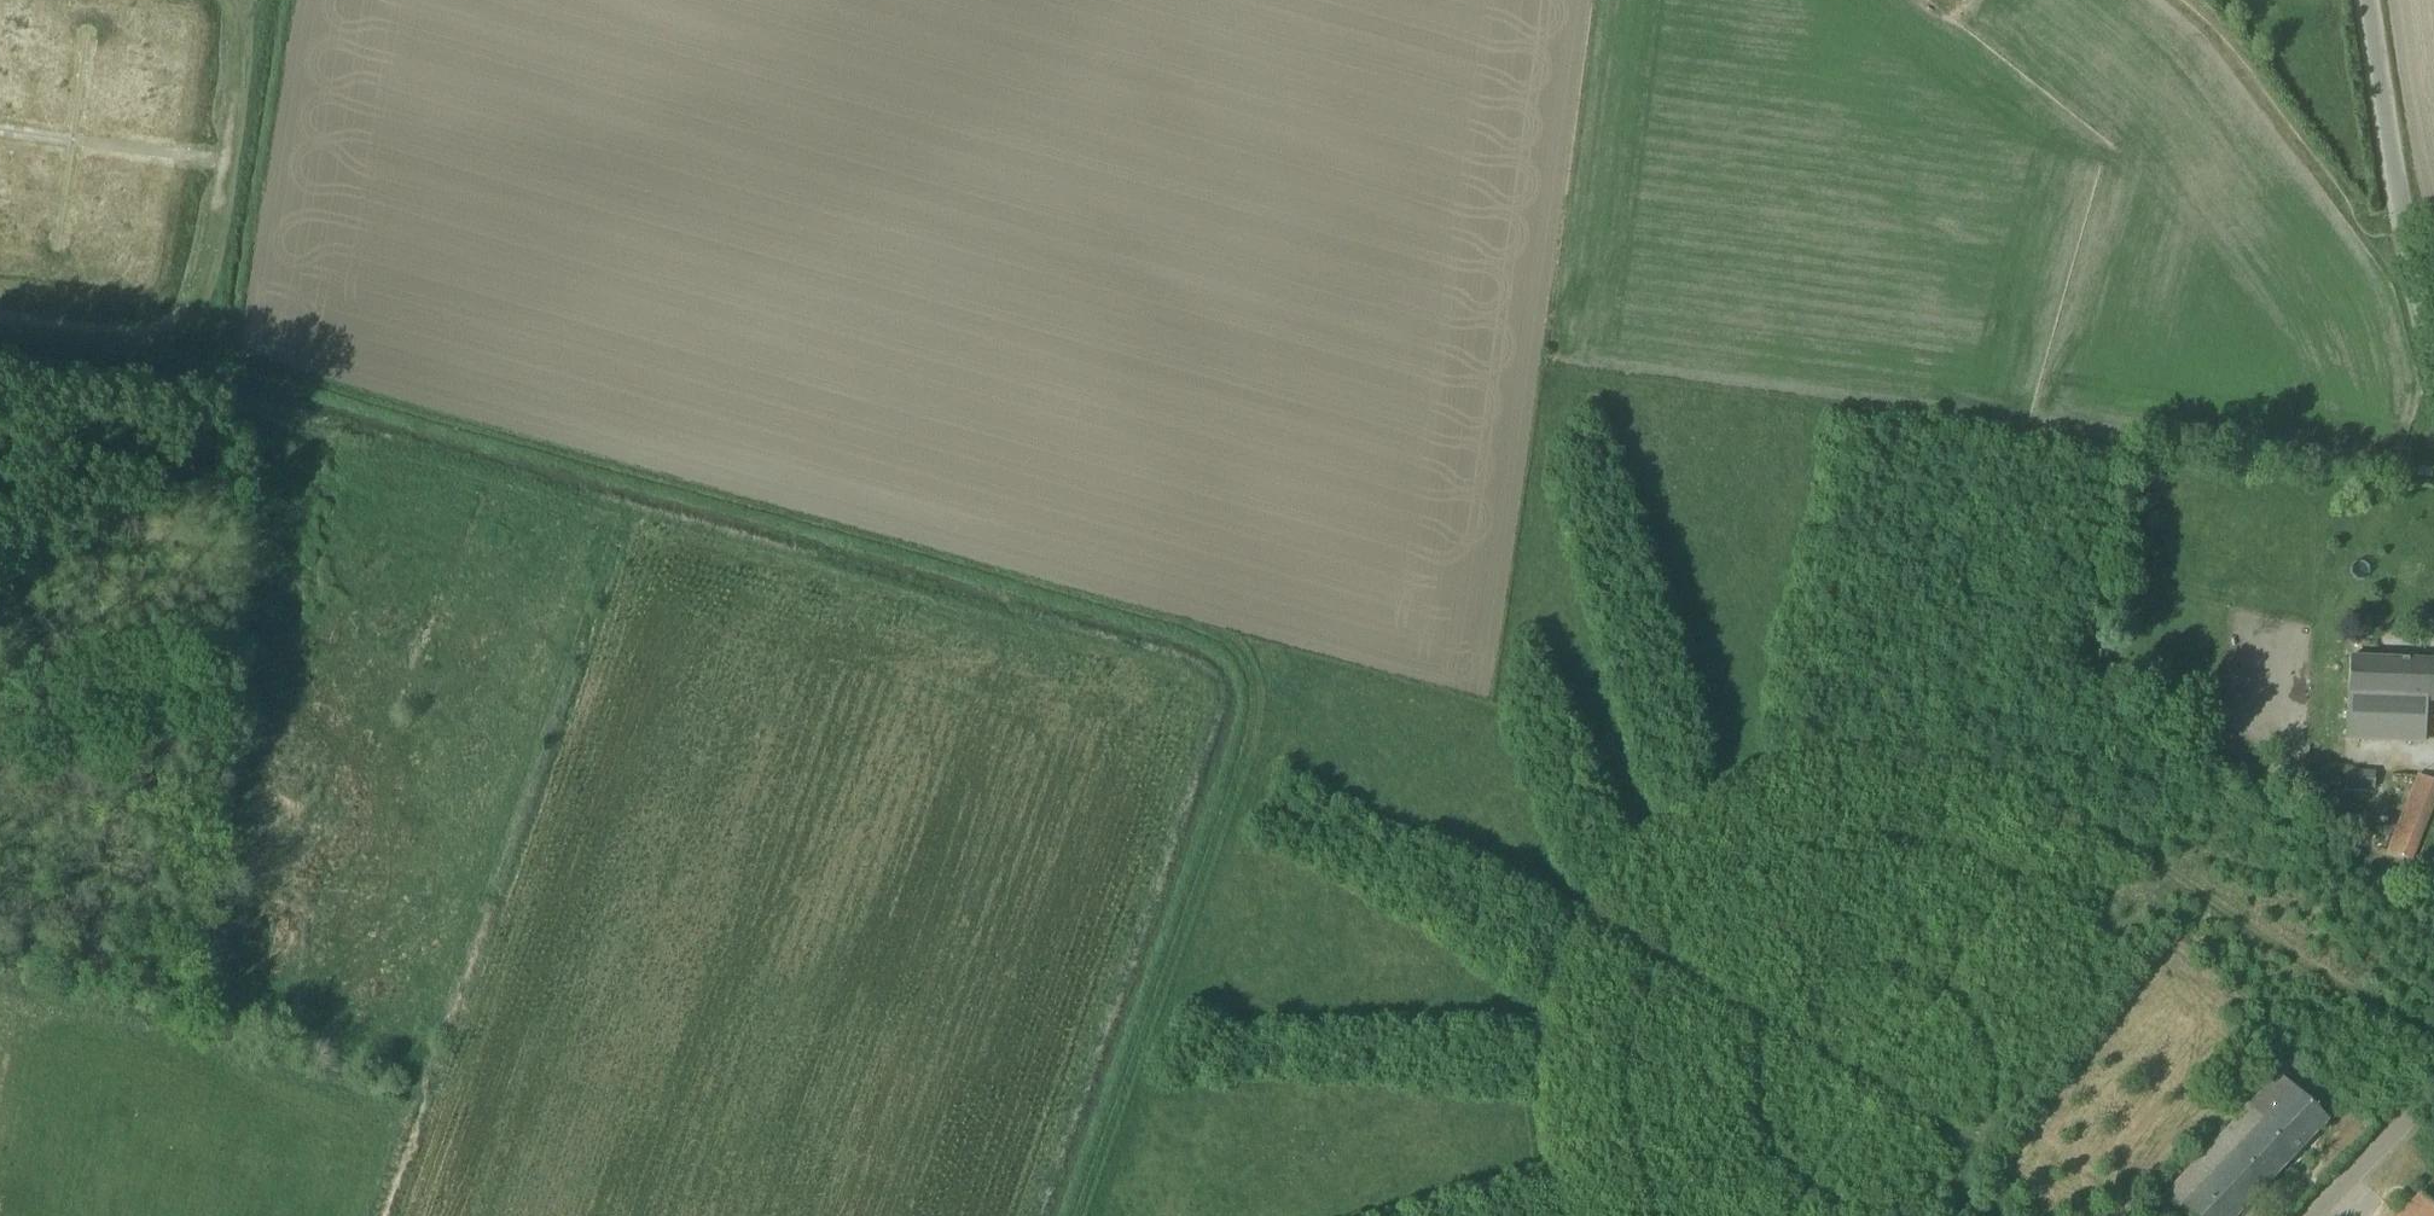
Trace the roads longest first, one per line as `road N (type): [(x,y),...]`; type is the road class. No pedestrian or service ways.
road 1 (unclassified): [(2433,337),(2381,108),(2365,0)]
road 2 (unclassified): [(2313,1215),(2433,1090)]

